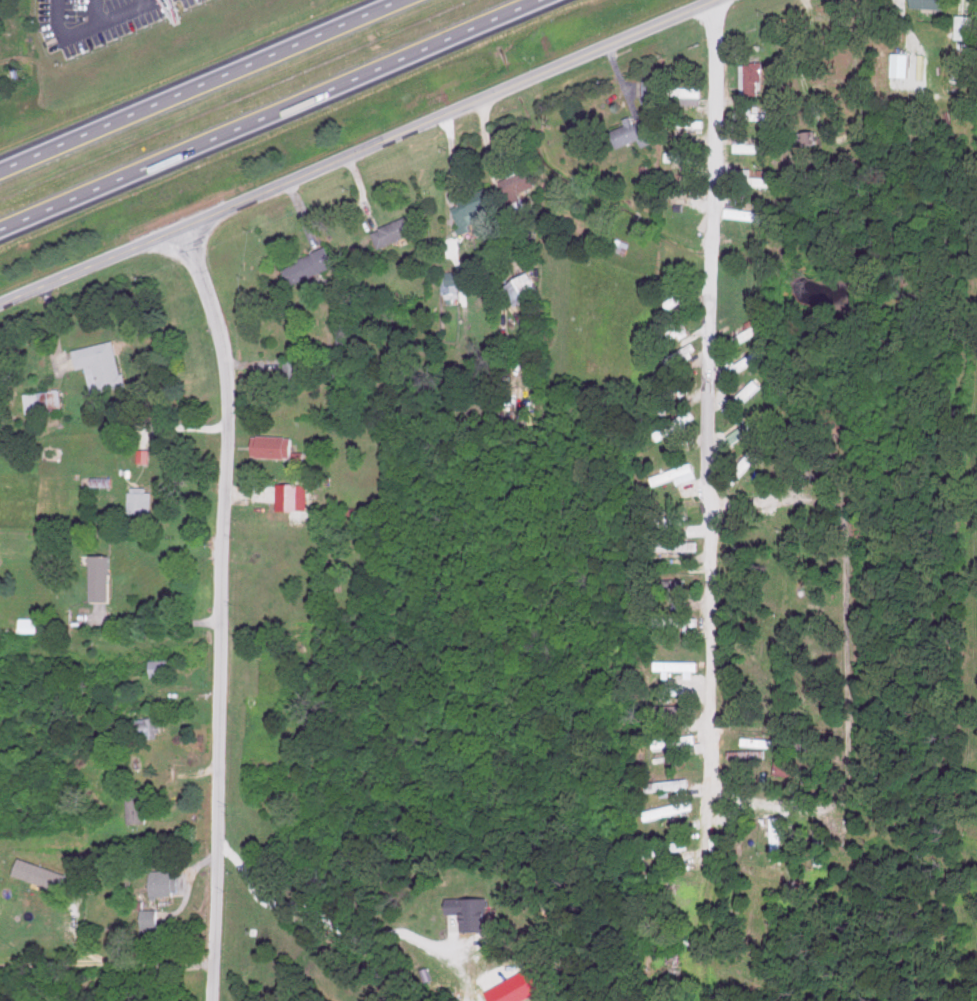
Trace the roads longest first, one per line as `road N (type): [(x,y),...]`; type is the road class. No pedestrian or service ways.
road 1 (residential): [(713,801),(711,4)]
road 2 (residential): [(0,304),(720,0)]
road 3 (residential): [(211,1000),(228,358),(183,227)]
road 4 (motorway): [(0,230),(543,0)]
road 5 (motorway): [(402,0),(0,170)]

